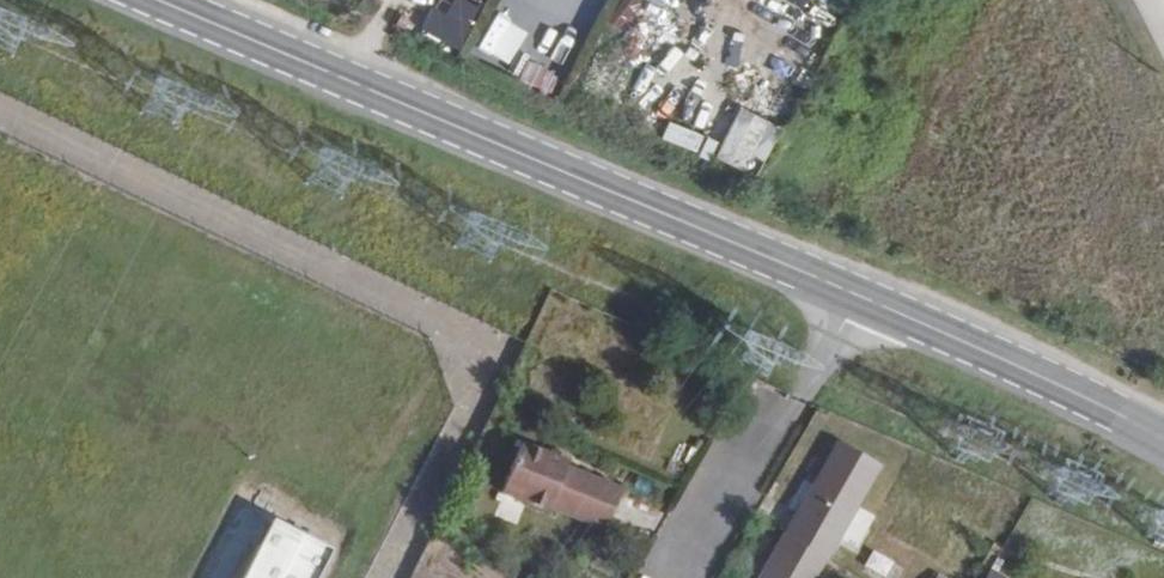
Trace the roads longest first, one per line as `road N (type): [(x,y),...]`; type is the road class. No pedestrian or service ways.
road 1 (secondary): [(1163,444),(994,358),(156,0)]

